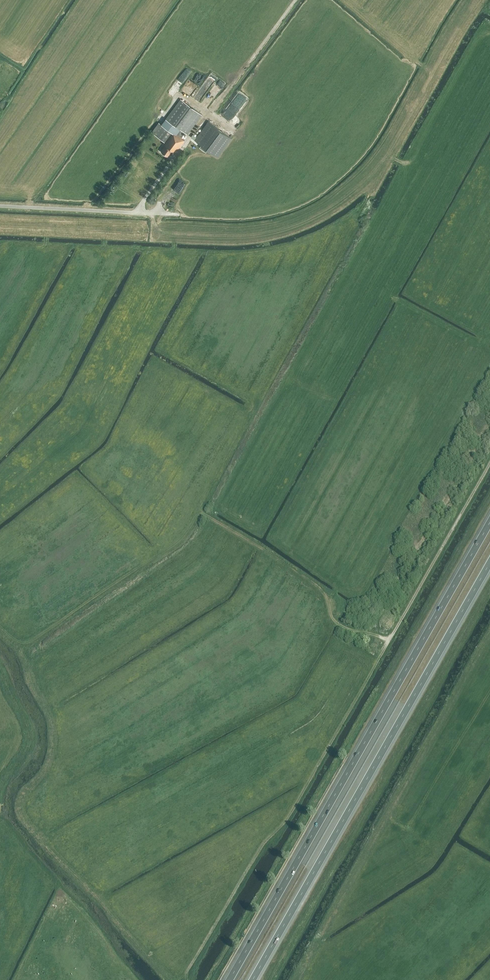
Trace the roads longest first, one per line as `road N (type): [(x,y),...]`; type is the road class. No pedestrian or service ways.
road 1 (motorway): [(489,522),(229,979)]
road 2 (motorway): [(252,979),(489,563)]
road 3 (unclassified): [(382,649),(489,459)]
road 4 (unclassified): [(177,216),(0,207)]

